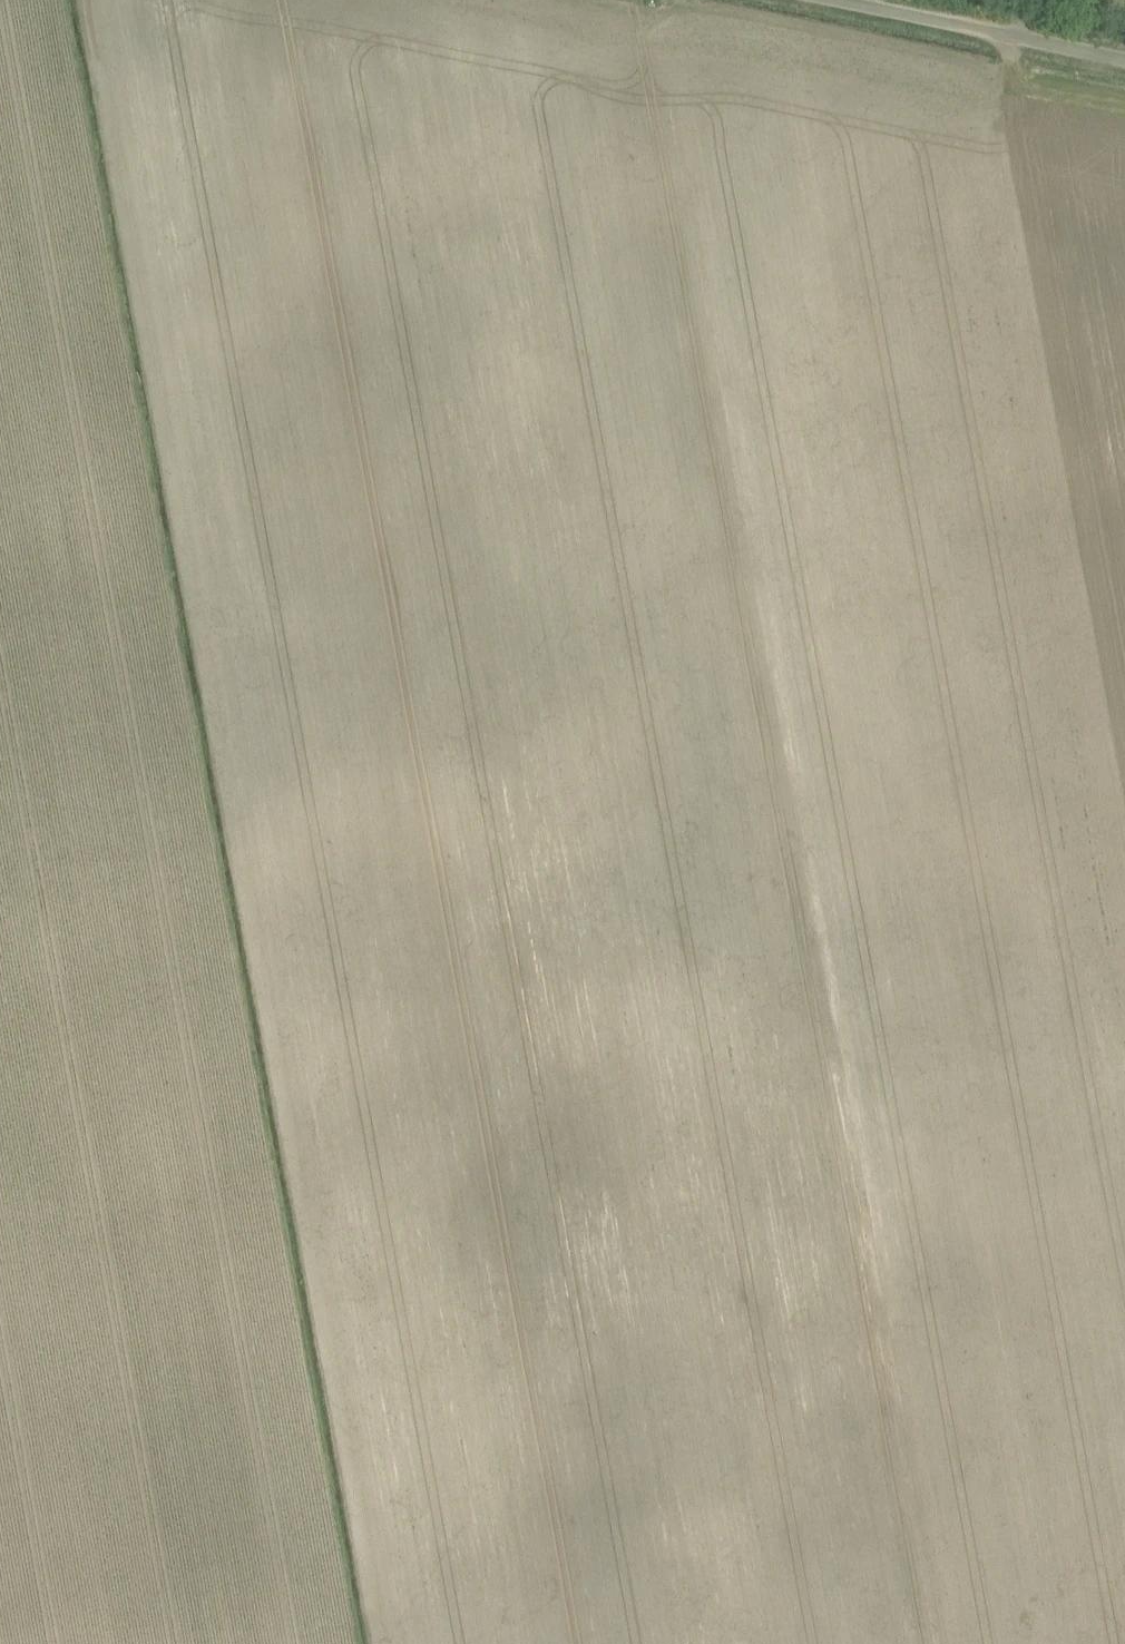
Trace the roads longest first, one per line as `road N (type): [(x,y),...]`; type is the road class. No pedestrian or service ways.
road 1 (unclassified): [(1124,70),(798,0)]

